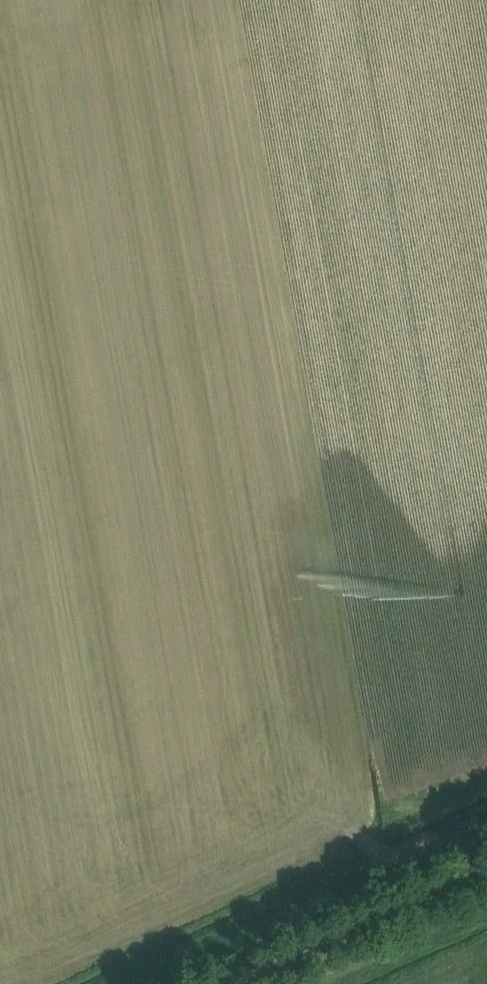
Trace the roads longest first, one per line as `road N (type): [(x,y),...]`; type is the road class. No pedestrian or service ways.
road 1 (unclassified): [(225,983),(486,867)]

